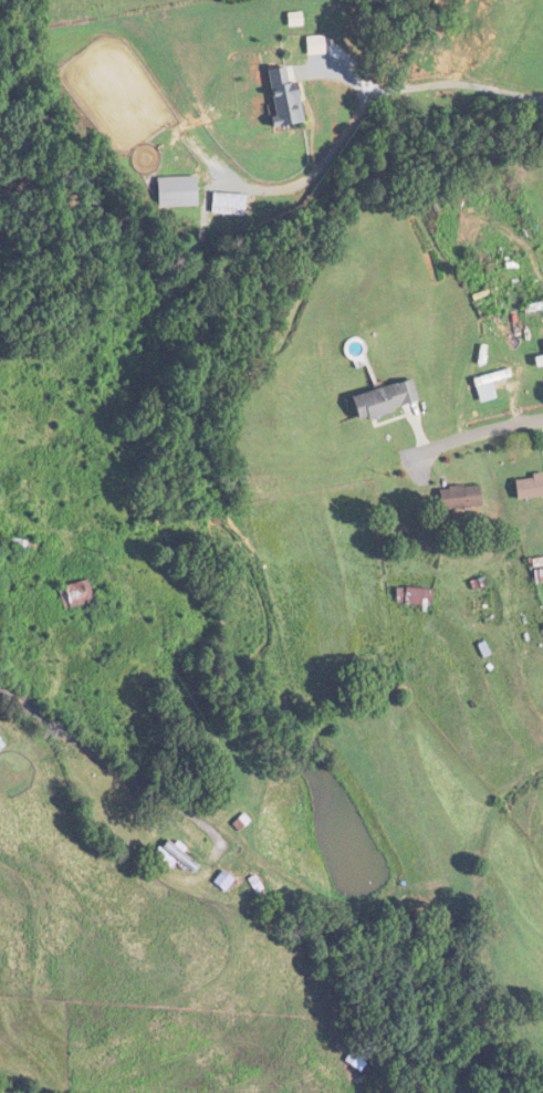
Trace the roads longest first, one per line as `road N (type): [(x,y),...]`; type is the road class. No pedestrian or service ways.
road 1 (residential): [(0,690),(179,810)]

